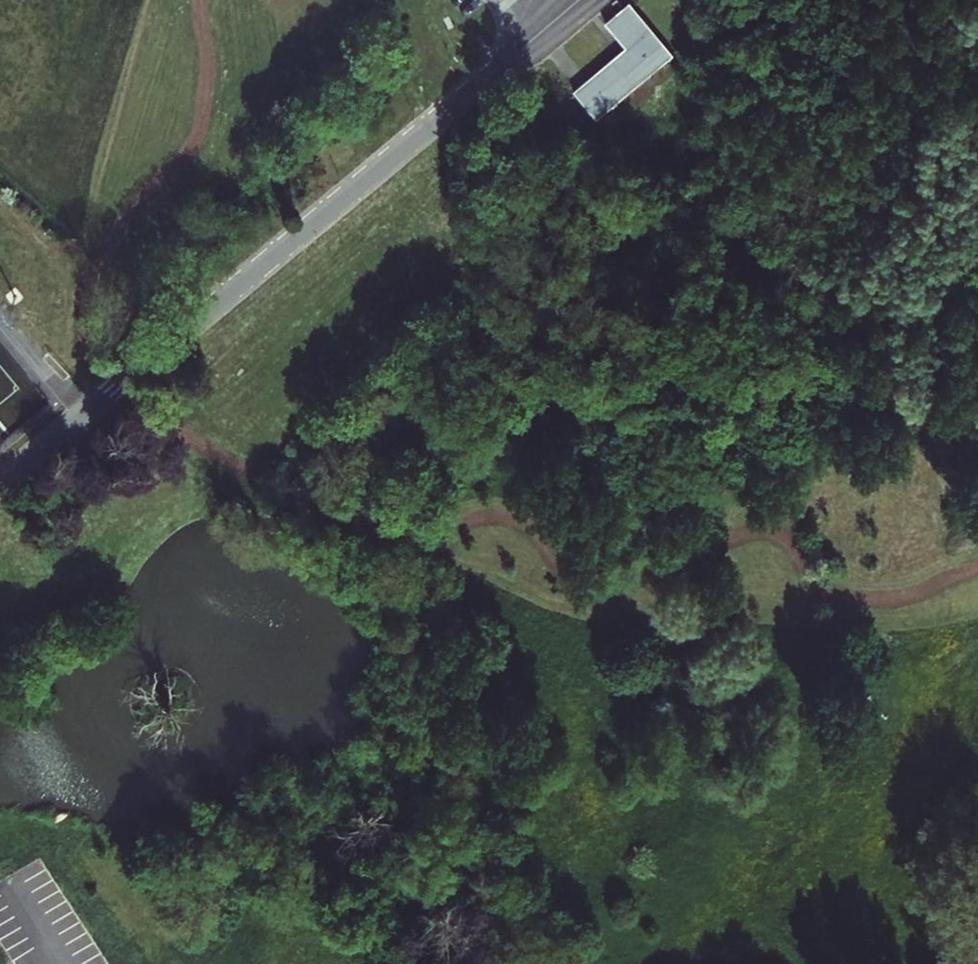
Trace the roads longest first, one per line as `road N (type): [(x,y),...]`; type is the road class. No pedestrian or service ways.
road 1 (track): [(200,0),(196,136),(95,265),(99,395)]

